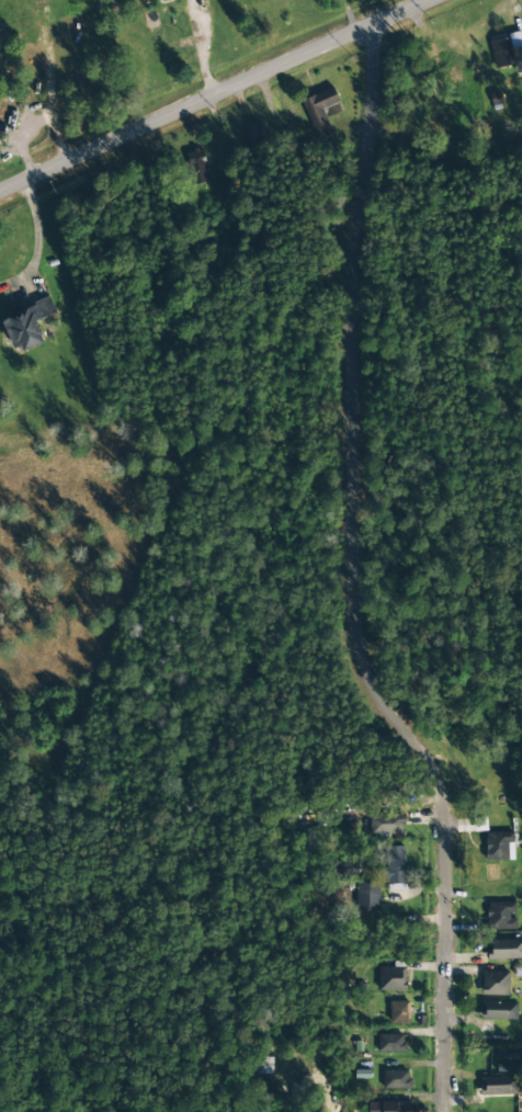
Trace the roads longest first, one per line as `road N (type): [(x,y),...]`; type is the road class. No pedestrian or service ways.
road 1 (residential): [(446,1111),(444,808),(434,774),(361,670),(355,632),(353,262),(370,123),(371,24)]
road 2 (tertiary): [(429,0),(0,188)]

